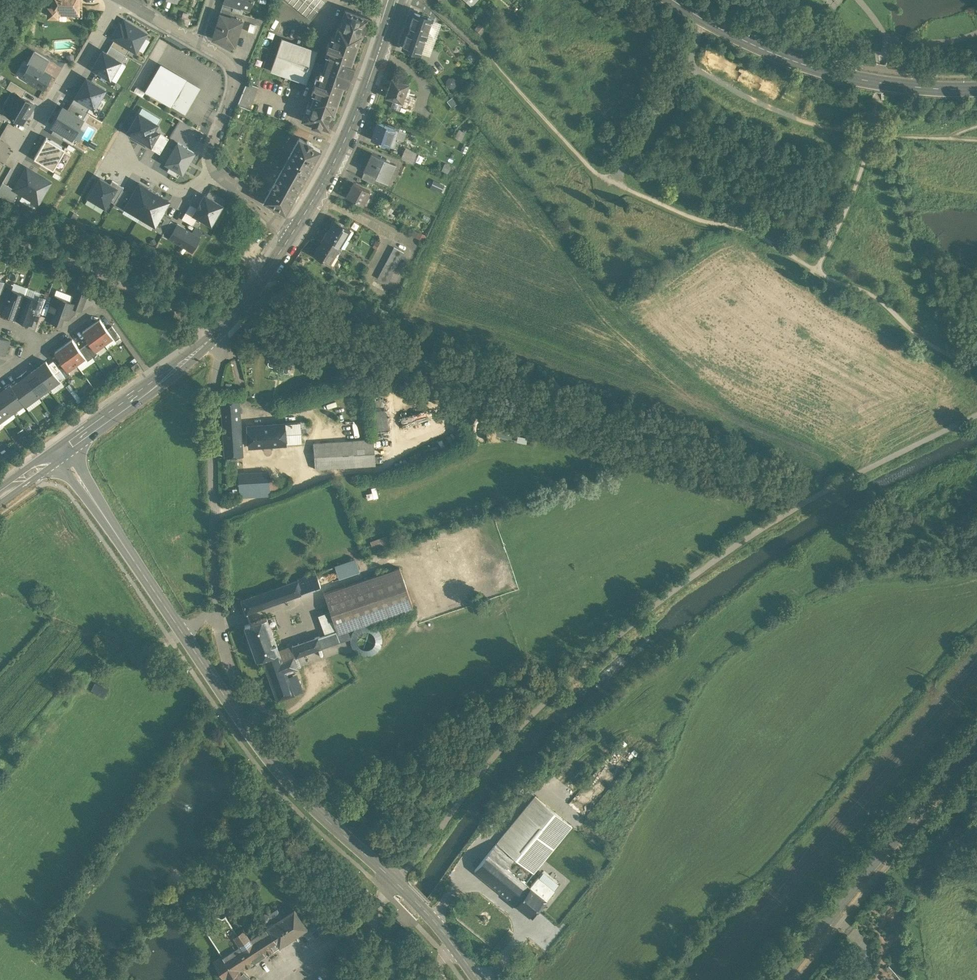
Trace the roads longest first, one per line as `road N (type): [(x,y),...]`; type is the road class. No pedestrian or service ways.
road 1 (track): [(976,413),(738,542),(551,694),(510,734),(387,894),(362,979)]
road 2 (secondary): [(60,451),(252,739),(437,924),(477,979)]
road 3 (secondary): [(675,0),(788,57),(862,77),(976,87)]
road 4 (unclassified): [(780,979),(976,743)]
road 5 (secondary): [(397,0),(339,154),(295,234)]
road 6 (unclassified): [(207,339),(176,306),(0,233)]
road 7 (residential): [(122,0),(13,161)]
road 8 (secondary): [(207,339),(60,451)]
road 9 (residential): [(196,43),(238,69),(216,137),(221,166)]
road 10 (secondary): [(295,234),(207,339)]
road 11 (residential): [(117,157),(177,191),(221,166)]

